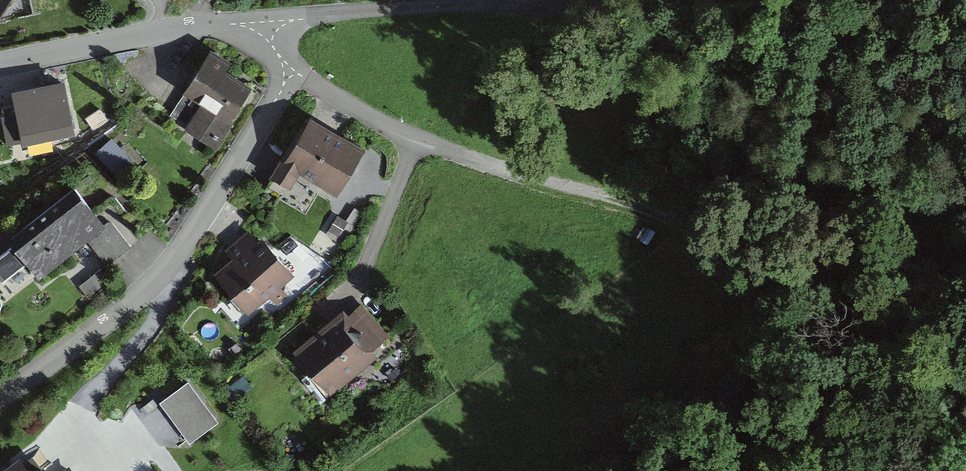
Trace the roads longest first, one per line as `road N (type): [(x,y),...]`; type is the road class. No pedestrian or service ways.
road 1 (residential): [(0,398),(168,271),(288,71),(265,29),(237,24),(0,64)]
road 2 (track): [(631,470),(721,396),(750,357),(768,299),(758,278),(729,253),(600,195)]
road 3 (track): [(600,195),(684,179),(965,218)]

